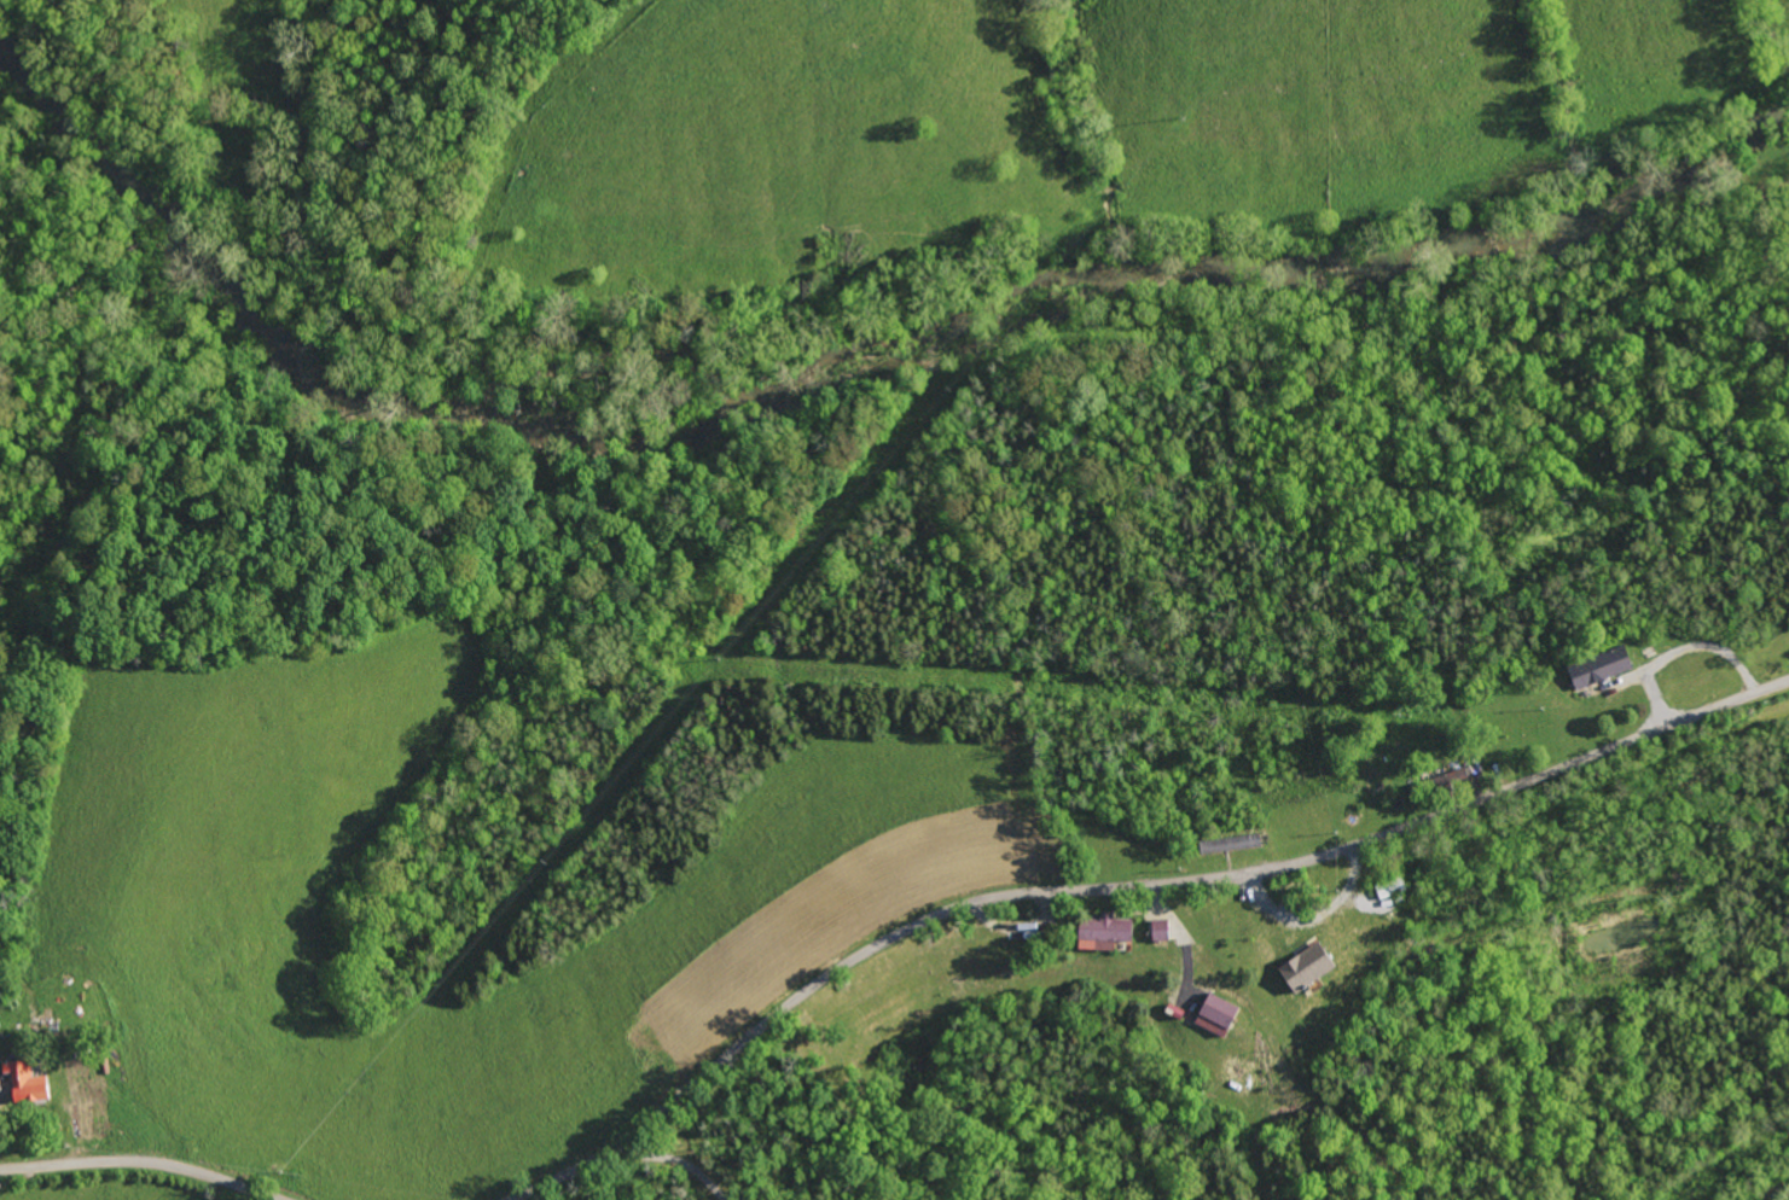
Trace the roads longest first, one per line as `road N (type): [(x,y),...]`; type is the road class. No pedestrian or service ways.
road 1 (residential): [(513,1199),(611,1149),(819,983),(925,922),(1005,898),(1227,878),(1306,861),(1537,781),(1788,679)]
road 2 (residential): [(0,1167),(146,1165),(273,1199)]

